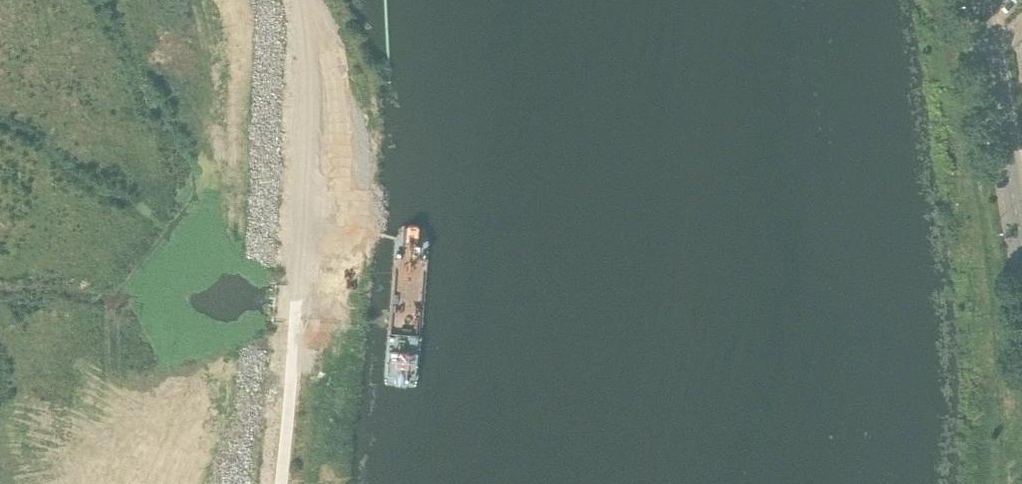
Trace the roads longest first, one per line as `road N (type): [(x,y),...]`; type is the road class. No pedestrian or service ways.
road 1 (unclassified): [(1019,232),(981,0)]

